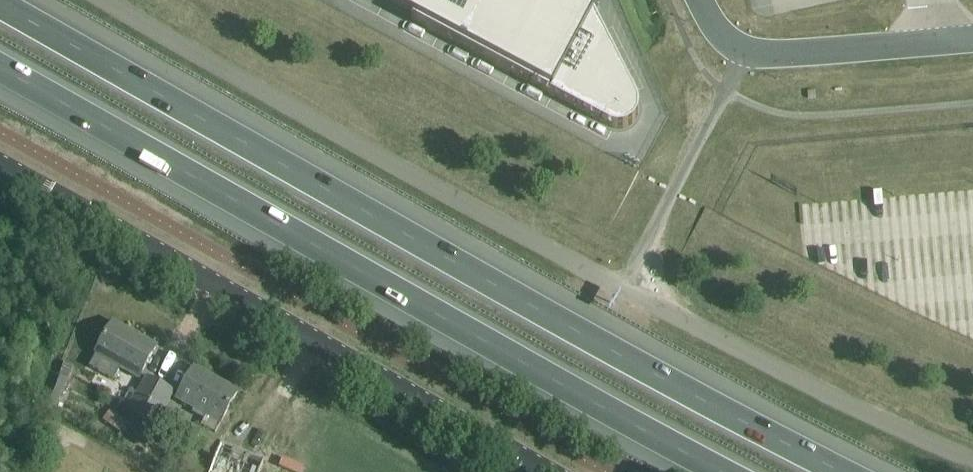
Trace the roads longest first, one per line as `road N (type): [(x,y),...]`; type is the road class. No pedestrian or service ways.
road 1 (motorway): [(848,471),(0,0)]
road 2 (motorway): [(0,68),(726,471)]
road 3 (tertiary): [(573,471),(0,148)]
road 4 (unclassified): [(111,0),(424,183),(625,289)]
road 5 (unclassified): [(625,289),(972,463)]
road 6 (unclassified): [(741,45),(625,289)]
road 7 (unclassified): [(972,35),(780,50),(741,45)]

